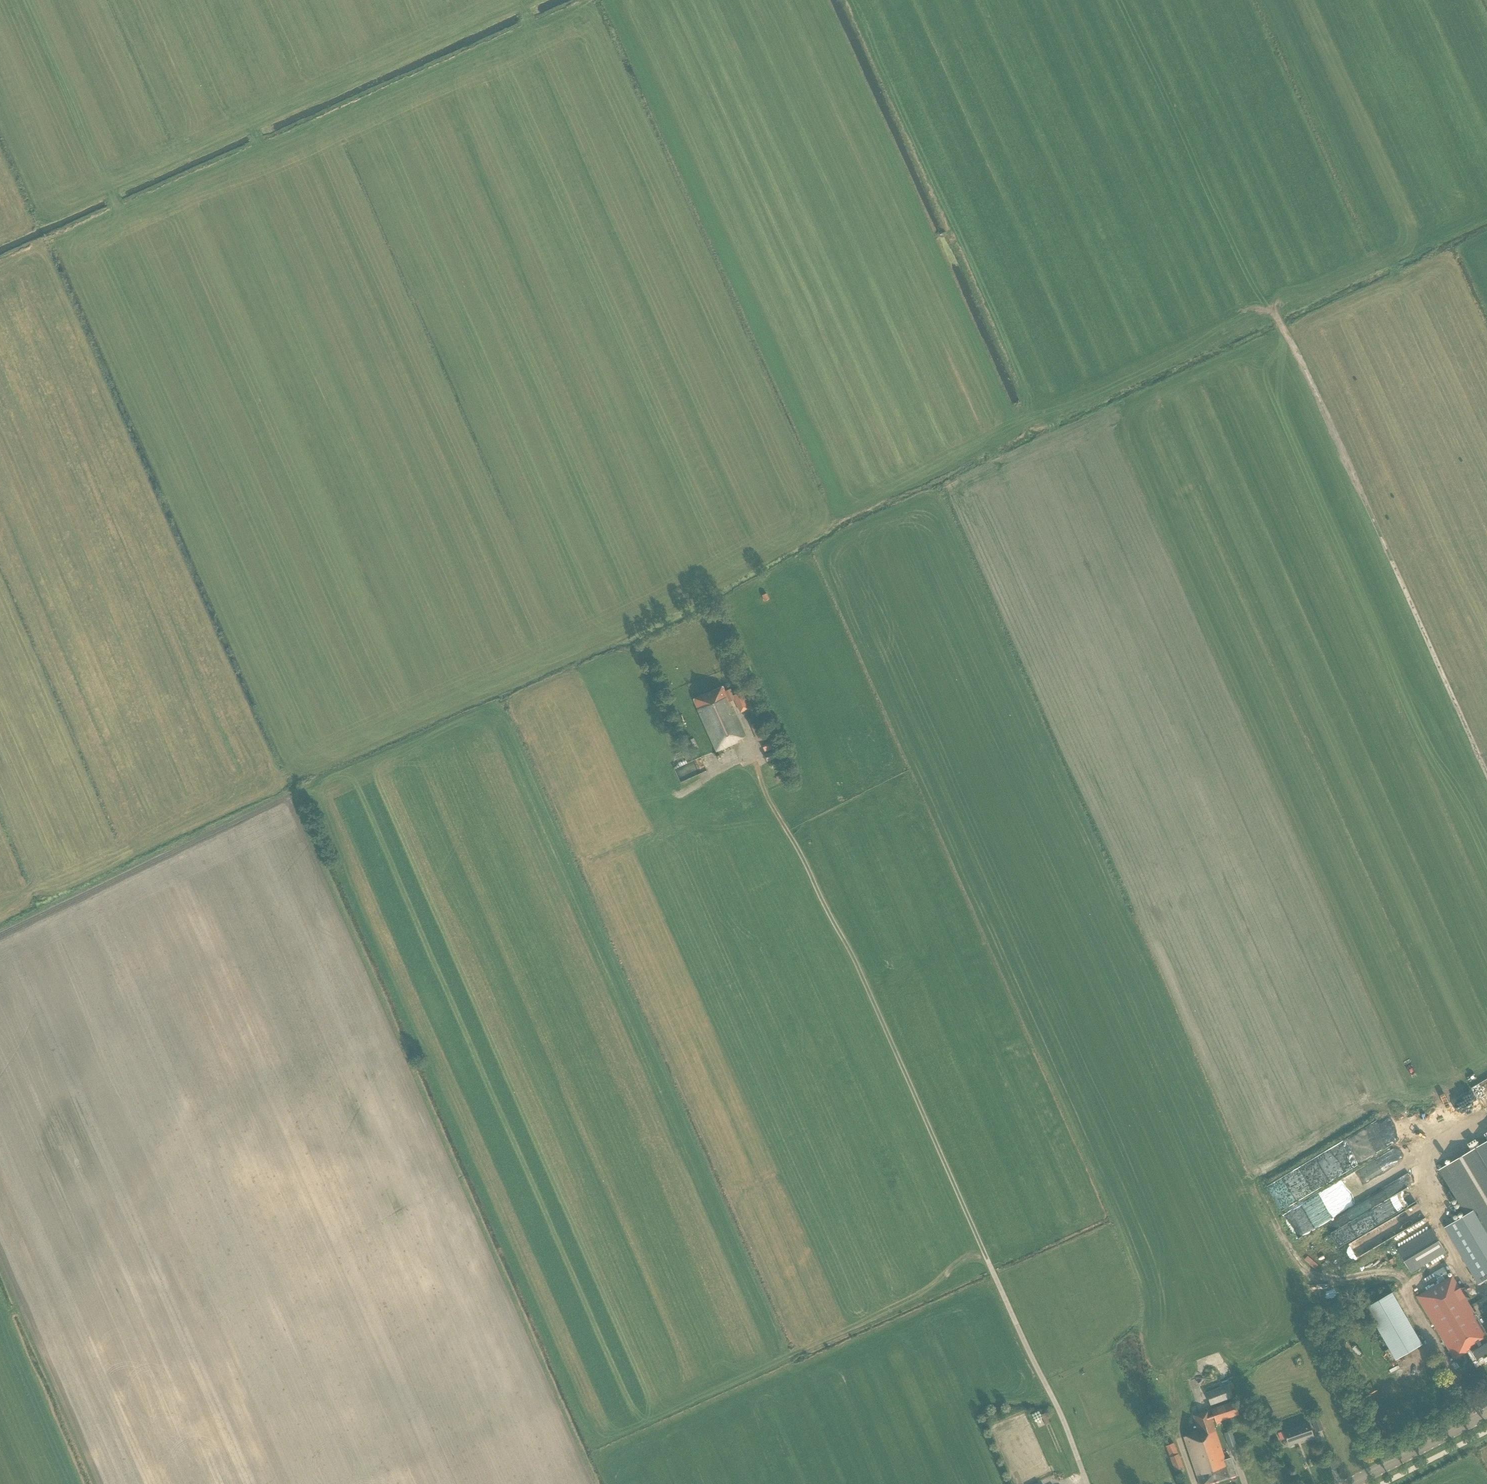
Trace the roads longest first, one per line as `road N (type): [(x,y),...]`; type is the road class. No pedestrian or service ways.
road 1 (track): [(988,1261),(758,766)]
road 2 (track): [(1486,773),(1299,351),(1273,312)]
road 3 (track): [(26,0),(116,205)]
road 4 (tertiary): [(1343,1483),(1486,1411)]

